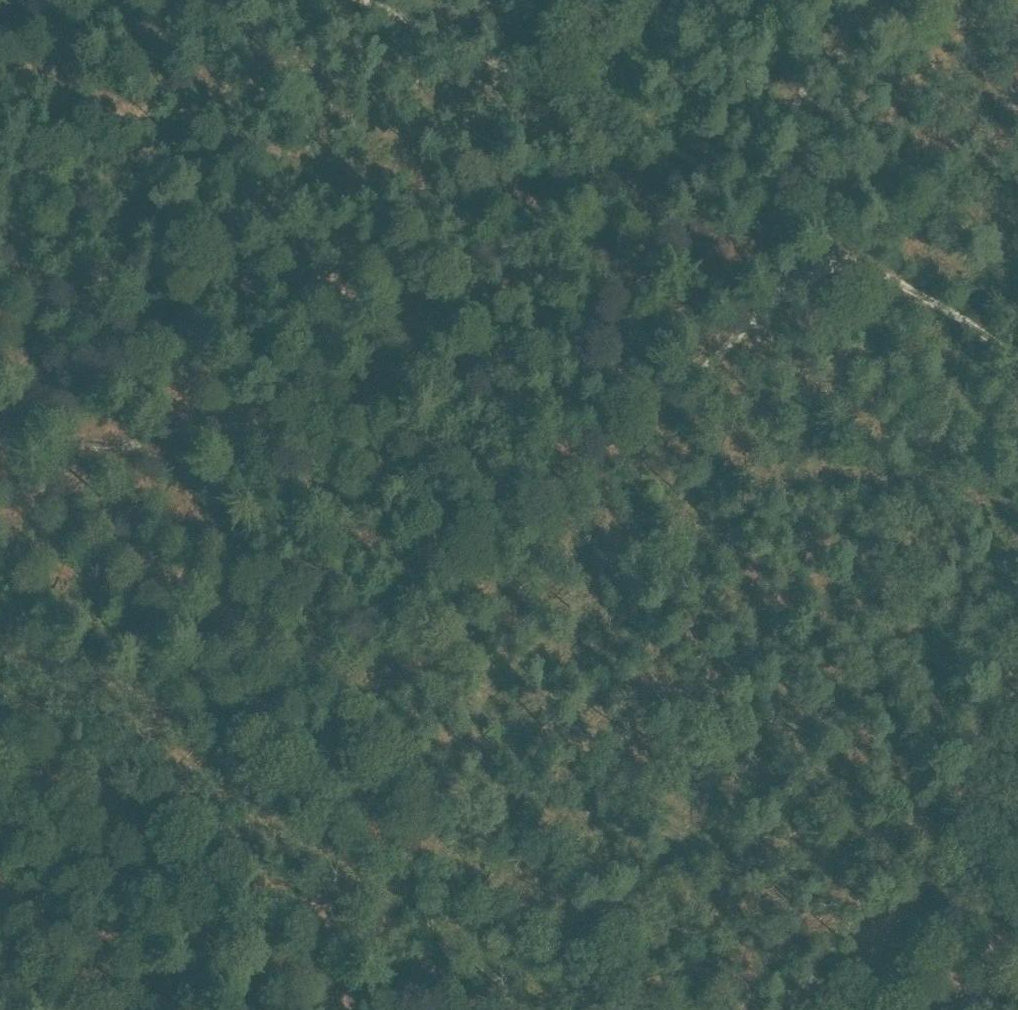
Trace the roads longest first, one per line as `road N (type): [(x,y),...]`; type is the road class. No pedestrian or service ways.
road 1 (track): [(0,437),(196,417),(416,405),(608,410),(650,401),(688,377),(815,240)]
road 2 (track): [(310,0),(774,219)]
road 3 (track): [(774,219),(918,289),(1017,361)]
road 4 (track): [(774,219),(820,96),(916,0)]
road 5 (unclassified): [(855,1009),(1017,804)]

